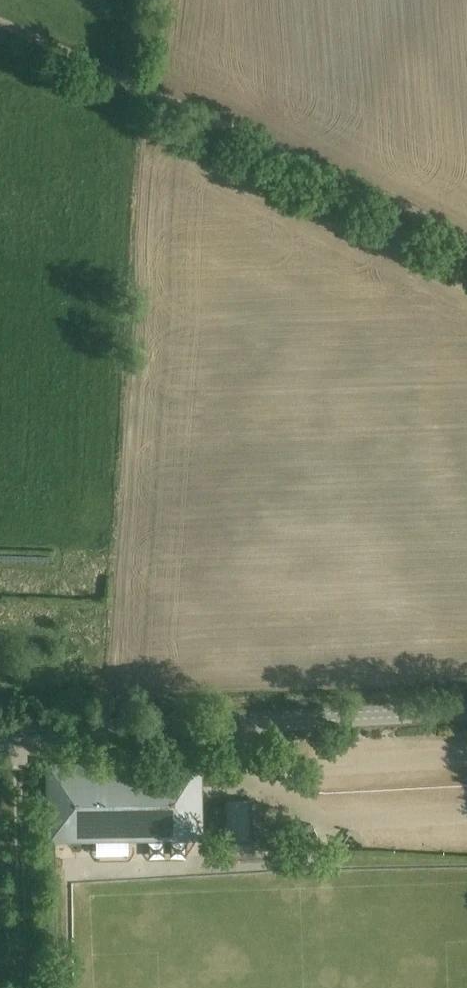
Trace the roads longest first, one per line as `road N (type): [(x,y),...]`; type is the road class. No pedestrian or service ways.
road 1 (track): [(0,15),(466,236)]
road 2 (unclassified): [(466,702),(0,734)]

